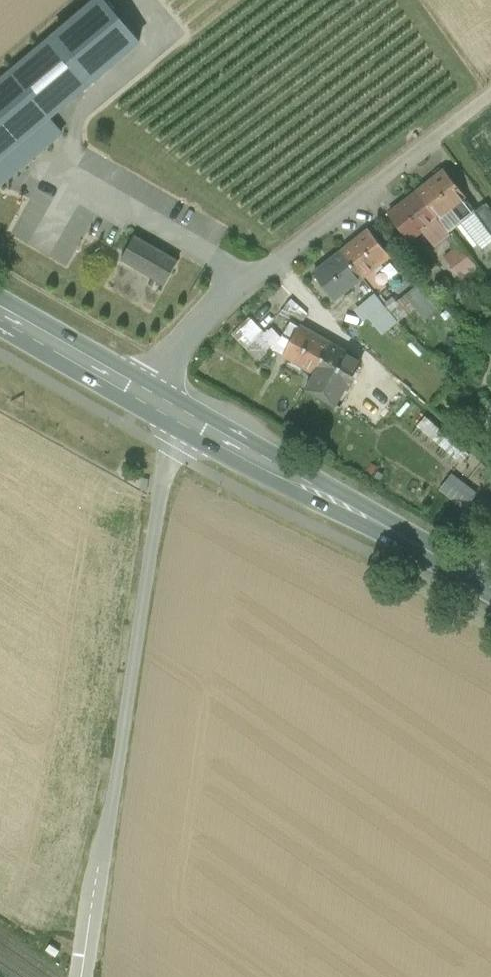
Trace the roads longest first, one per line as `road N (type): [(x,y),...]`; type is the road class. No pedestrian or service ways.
road 1 (unclassified): [(83,976),(162,484),(188,413)]
road 2 (residential): [(488,98),(216,309),(150,391)]
road 3 (primary): [(188,413),(490,587)]
road 4 (primary): [(0,306),(150,391)]

